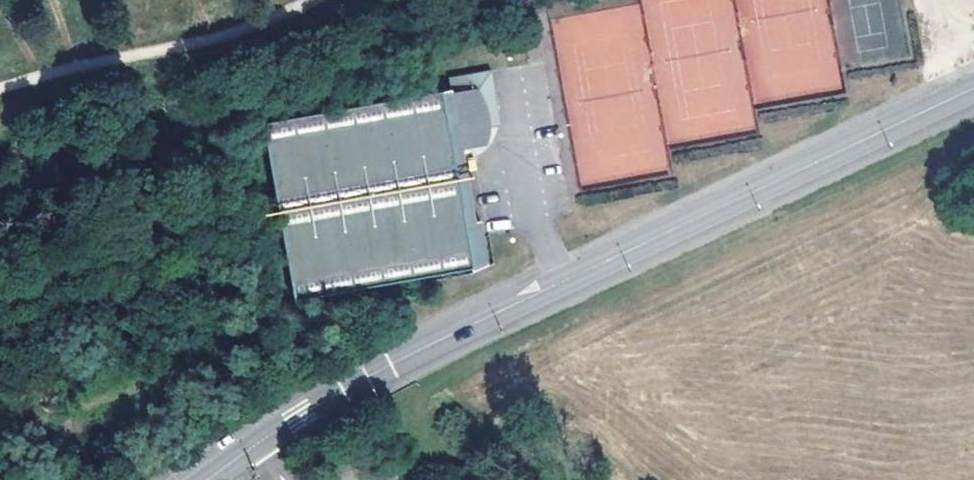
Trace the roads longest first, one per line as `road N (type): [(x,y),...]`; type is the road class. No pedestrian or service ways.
road 1 (tertiary): [(206,479),(394,362),(973,84)]

